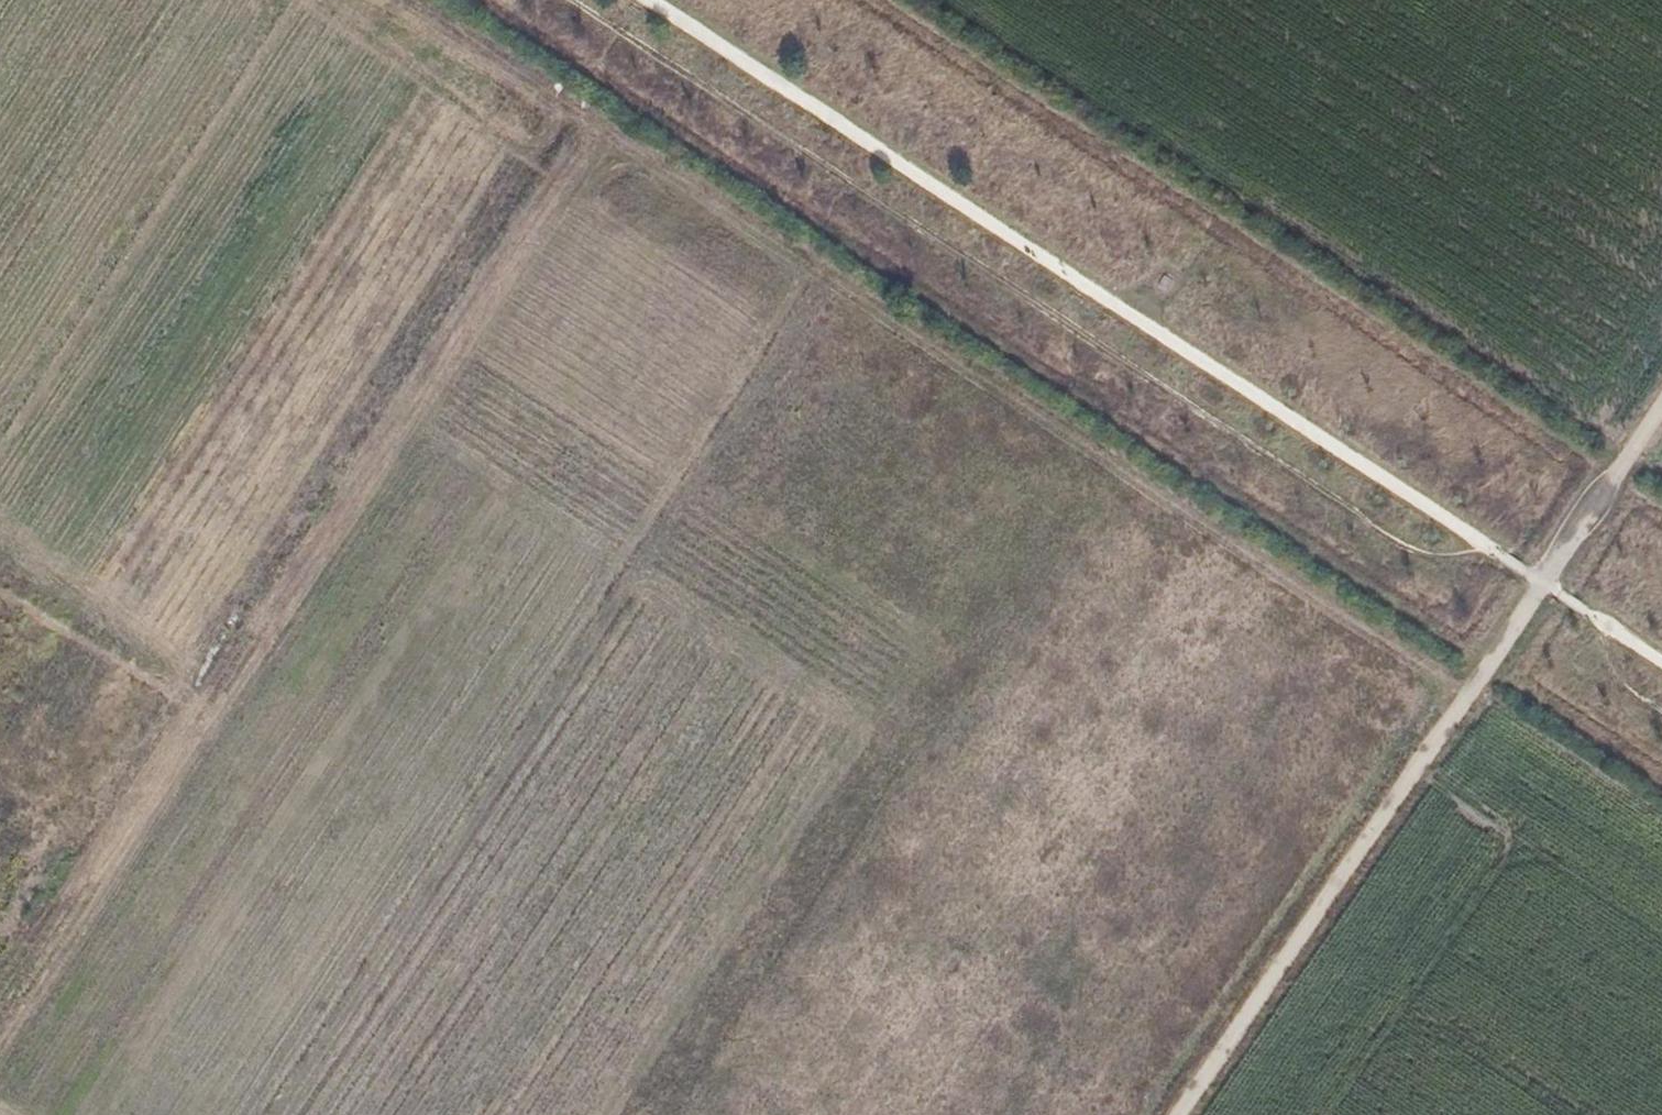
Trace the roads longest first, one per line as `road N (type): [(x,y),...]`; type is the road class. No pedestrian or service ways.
road 1 (track): [(1178,1114),(1661,403)]
road 2 (track): [(0,970),(78,852)]

